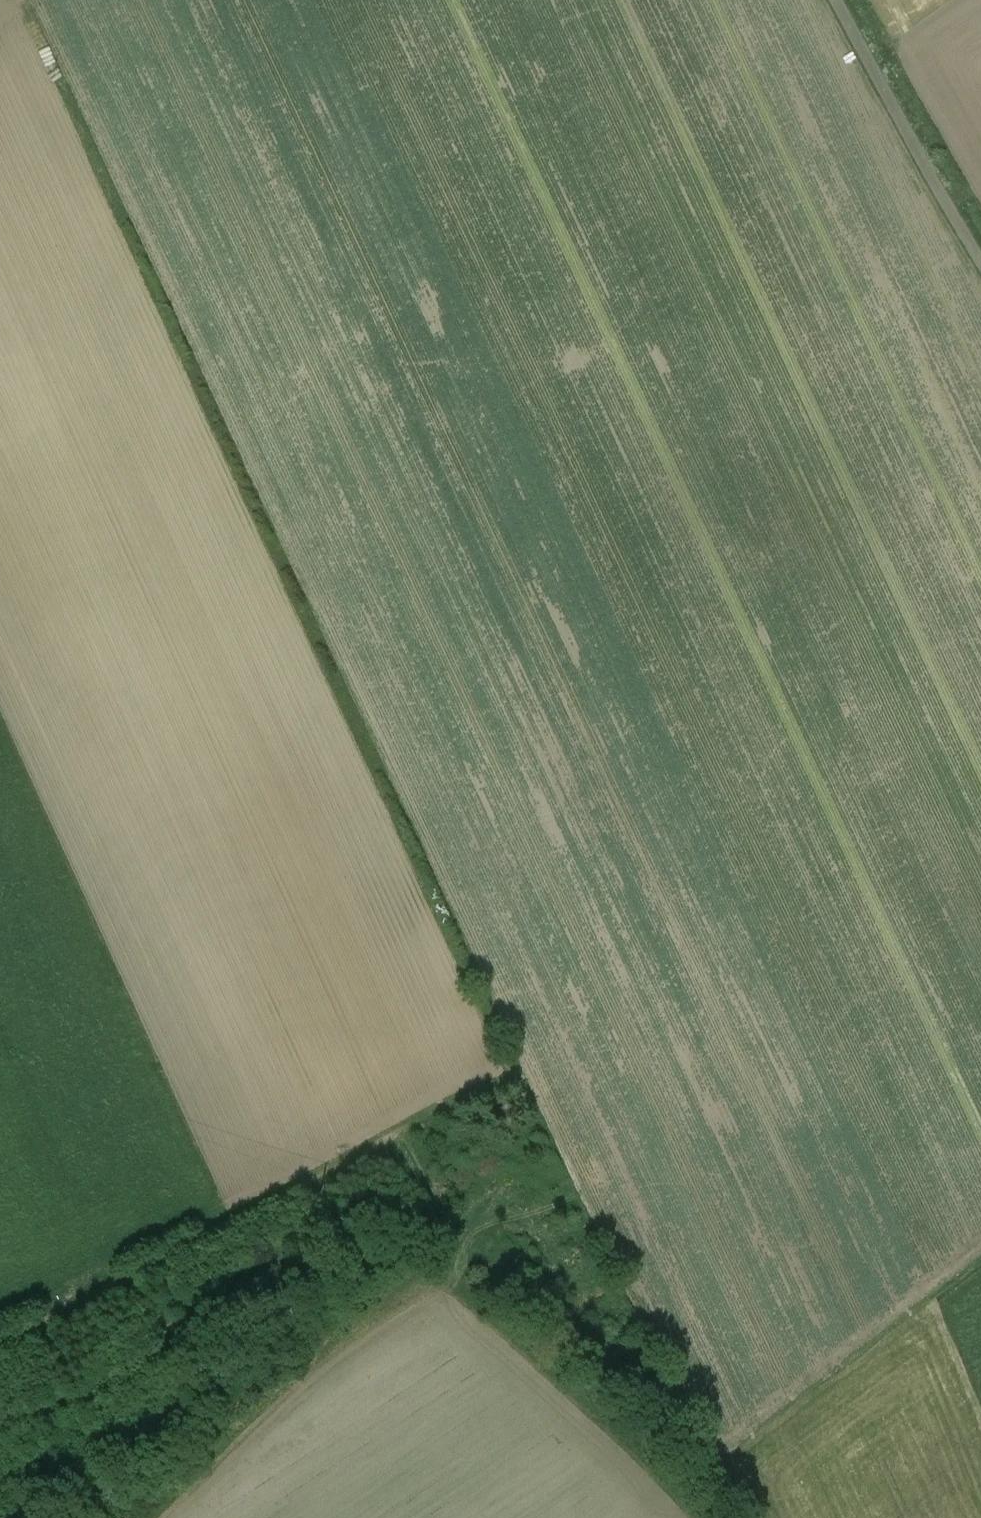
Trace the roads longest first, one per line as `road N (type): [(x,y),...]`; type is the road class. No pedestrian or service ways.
road 1 (track): [(520,1067),(0,1342)]
road 2 (unclassified): [(839,0),(980,251)]

